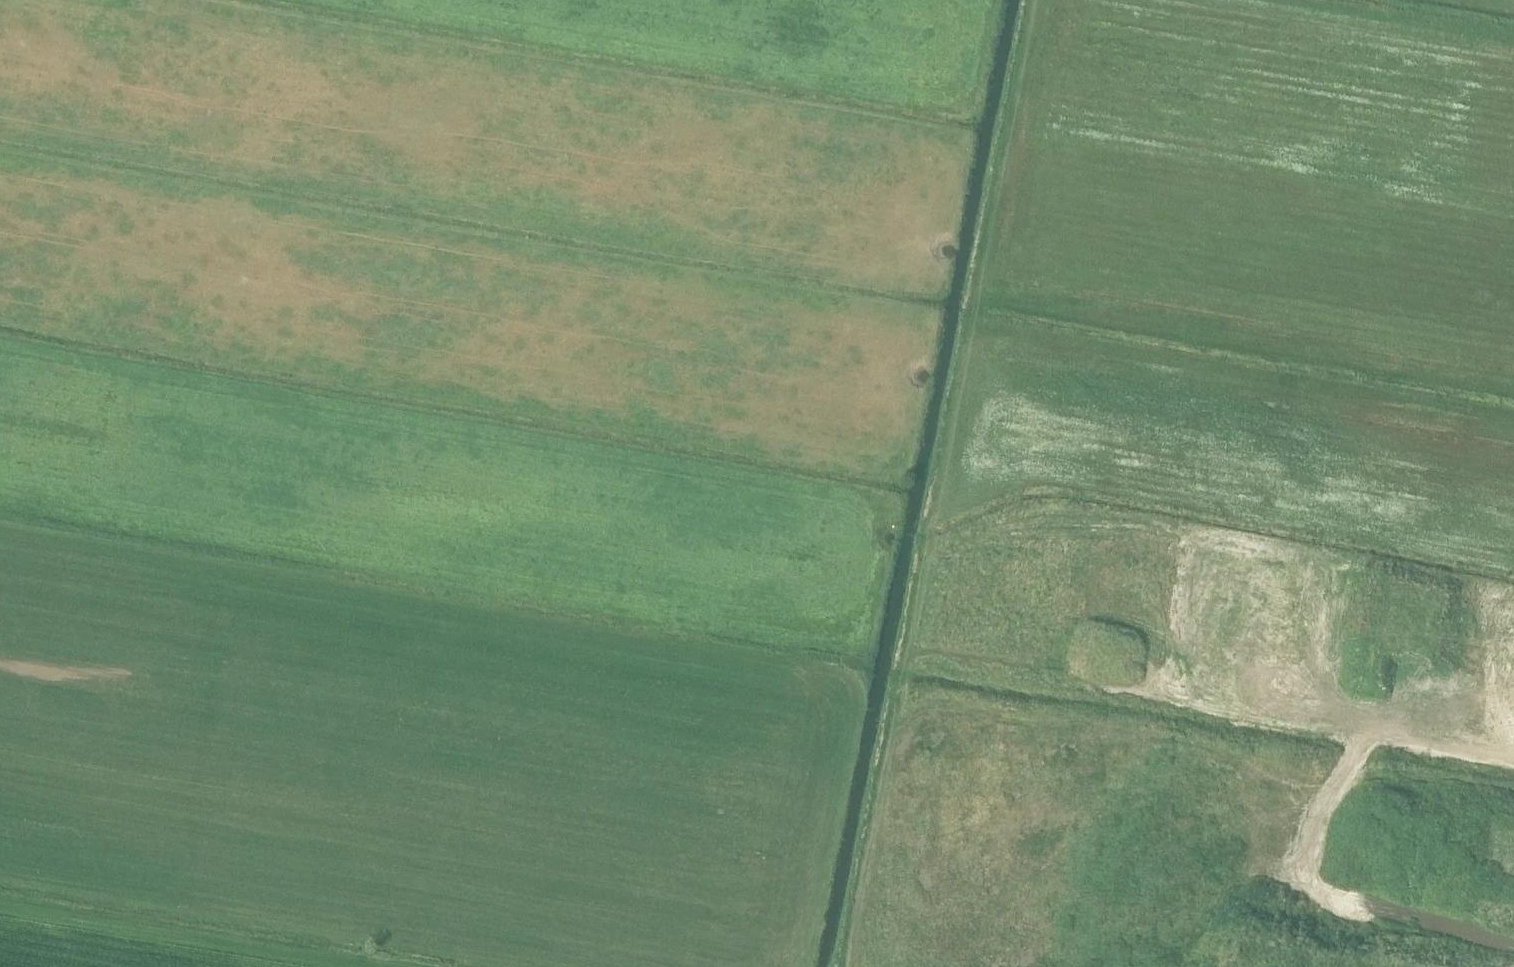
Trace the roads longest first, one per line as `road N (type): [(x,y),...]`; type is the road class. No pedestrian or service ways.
road 1 (residential): [(1513,493),(1498,483),(1493,460),(1513,343)]

